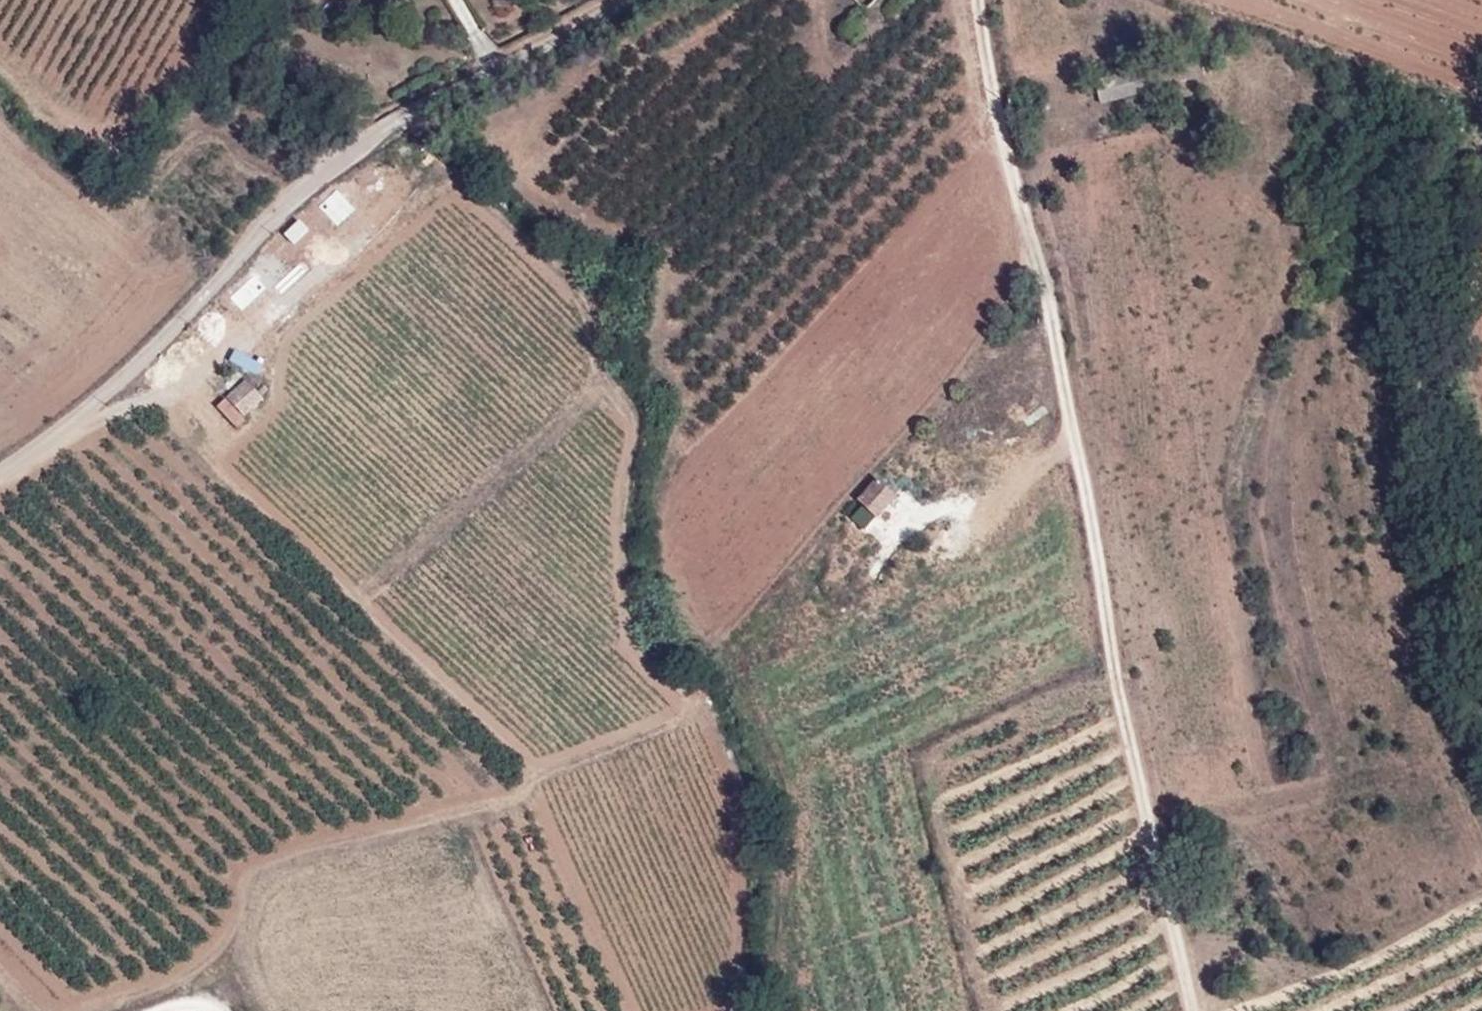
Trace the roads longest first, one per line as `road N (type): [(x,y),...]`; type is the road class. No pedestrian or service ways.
road 1 (track): [(1190,1010),(1110,651),(1048,300),(1003,146),(981,0)]
road 2 (unclassified): [(592,0),(340,165),(99,425),(0,484)]

